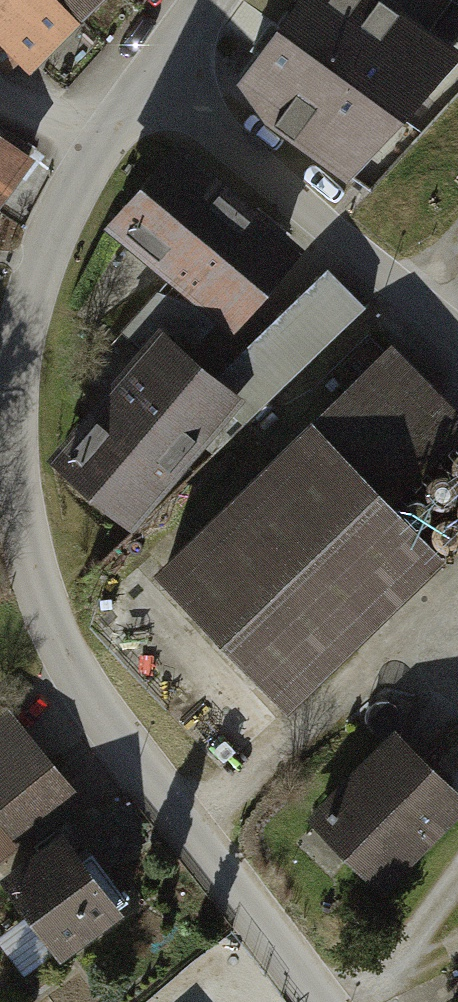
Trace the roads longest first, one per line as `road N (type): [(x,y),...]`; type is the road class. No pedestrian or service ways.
road 1 (unclassified): [(322,1001),(114,730),(70,662),(35,582),(14,451),(23,319),(47,239),(89,153)]
road 2 (residential): [(148,76),(457,339)]

